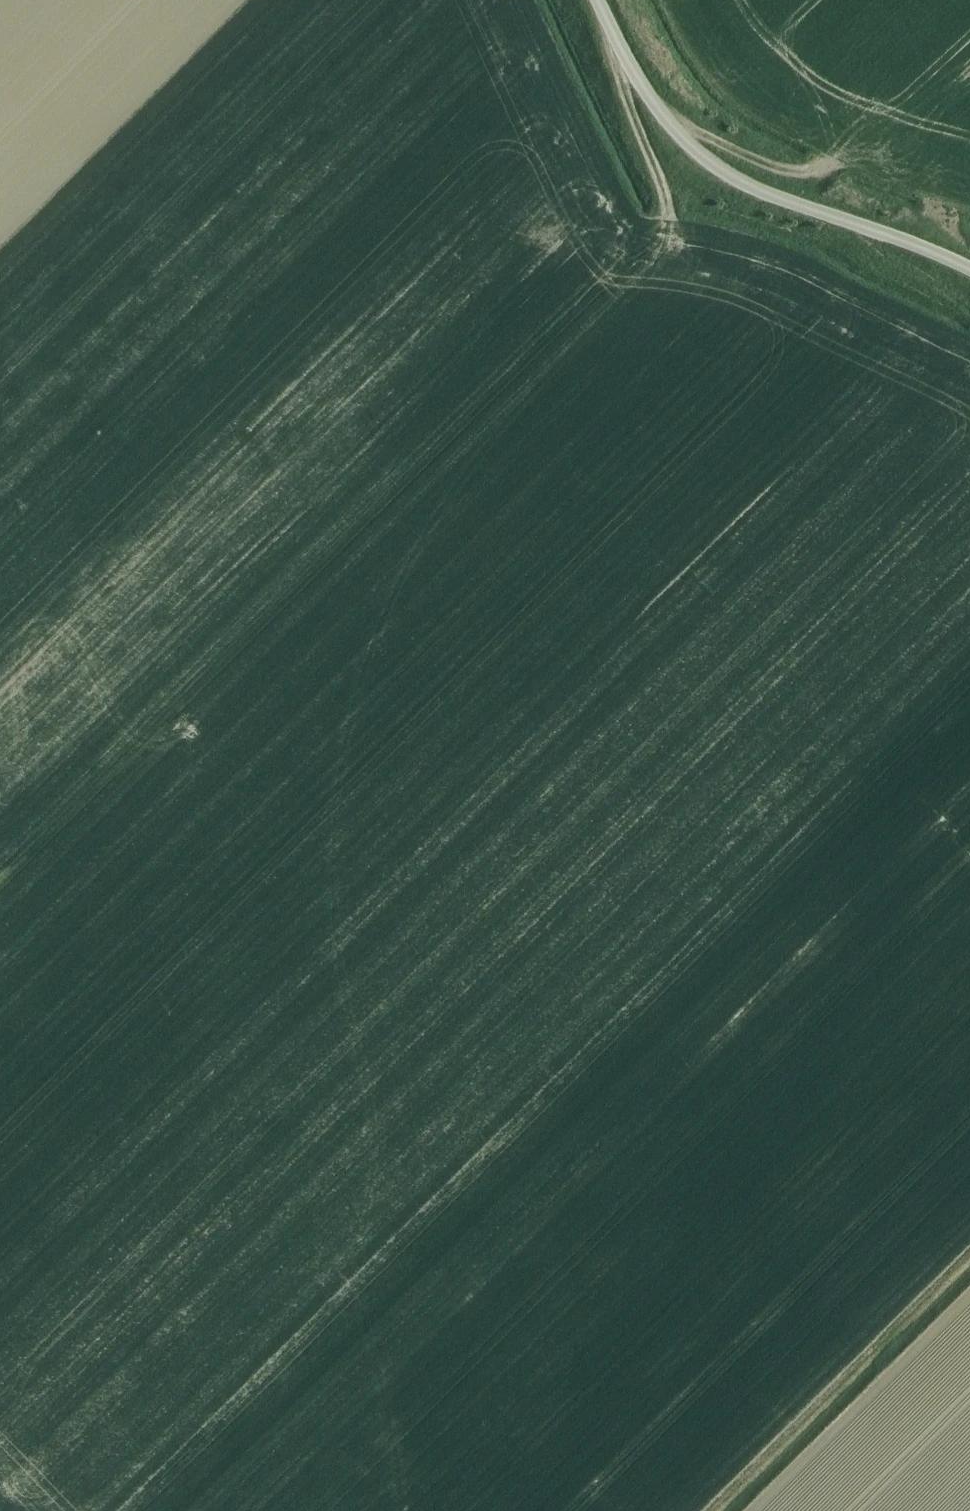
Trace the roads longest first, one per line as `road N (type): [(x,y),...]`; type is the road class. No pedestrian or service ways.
road 1 (unclassified): [(969,273),(769,197),(702,157),(649,98),(594,0)]

